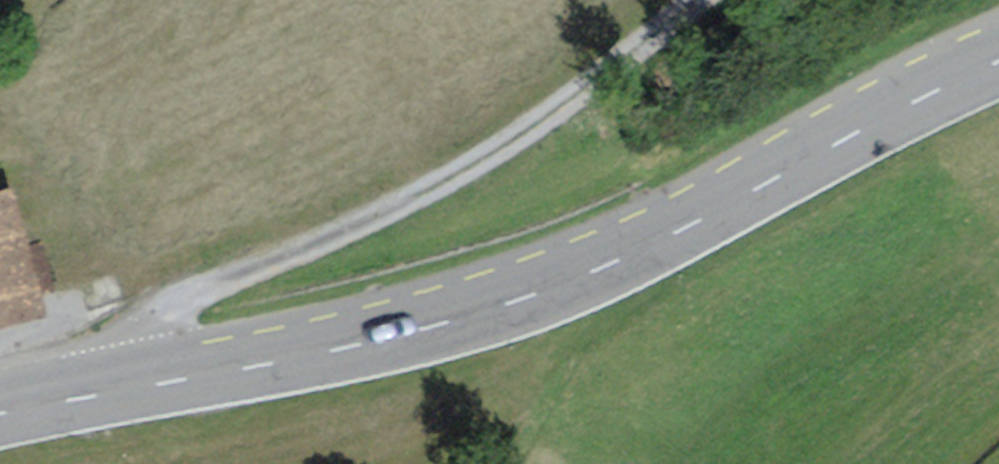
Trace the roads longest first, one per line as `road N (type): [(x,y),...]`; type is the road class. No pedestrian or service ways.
road 1 (primary): [(998,62),(669,237),(520,299),(345,348),(0,413)]
road 2 (track): [(694,0),(546,118),(444,181),(179,305),(141,387)]

